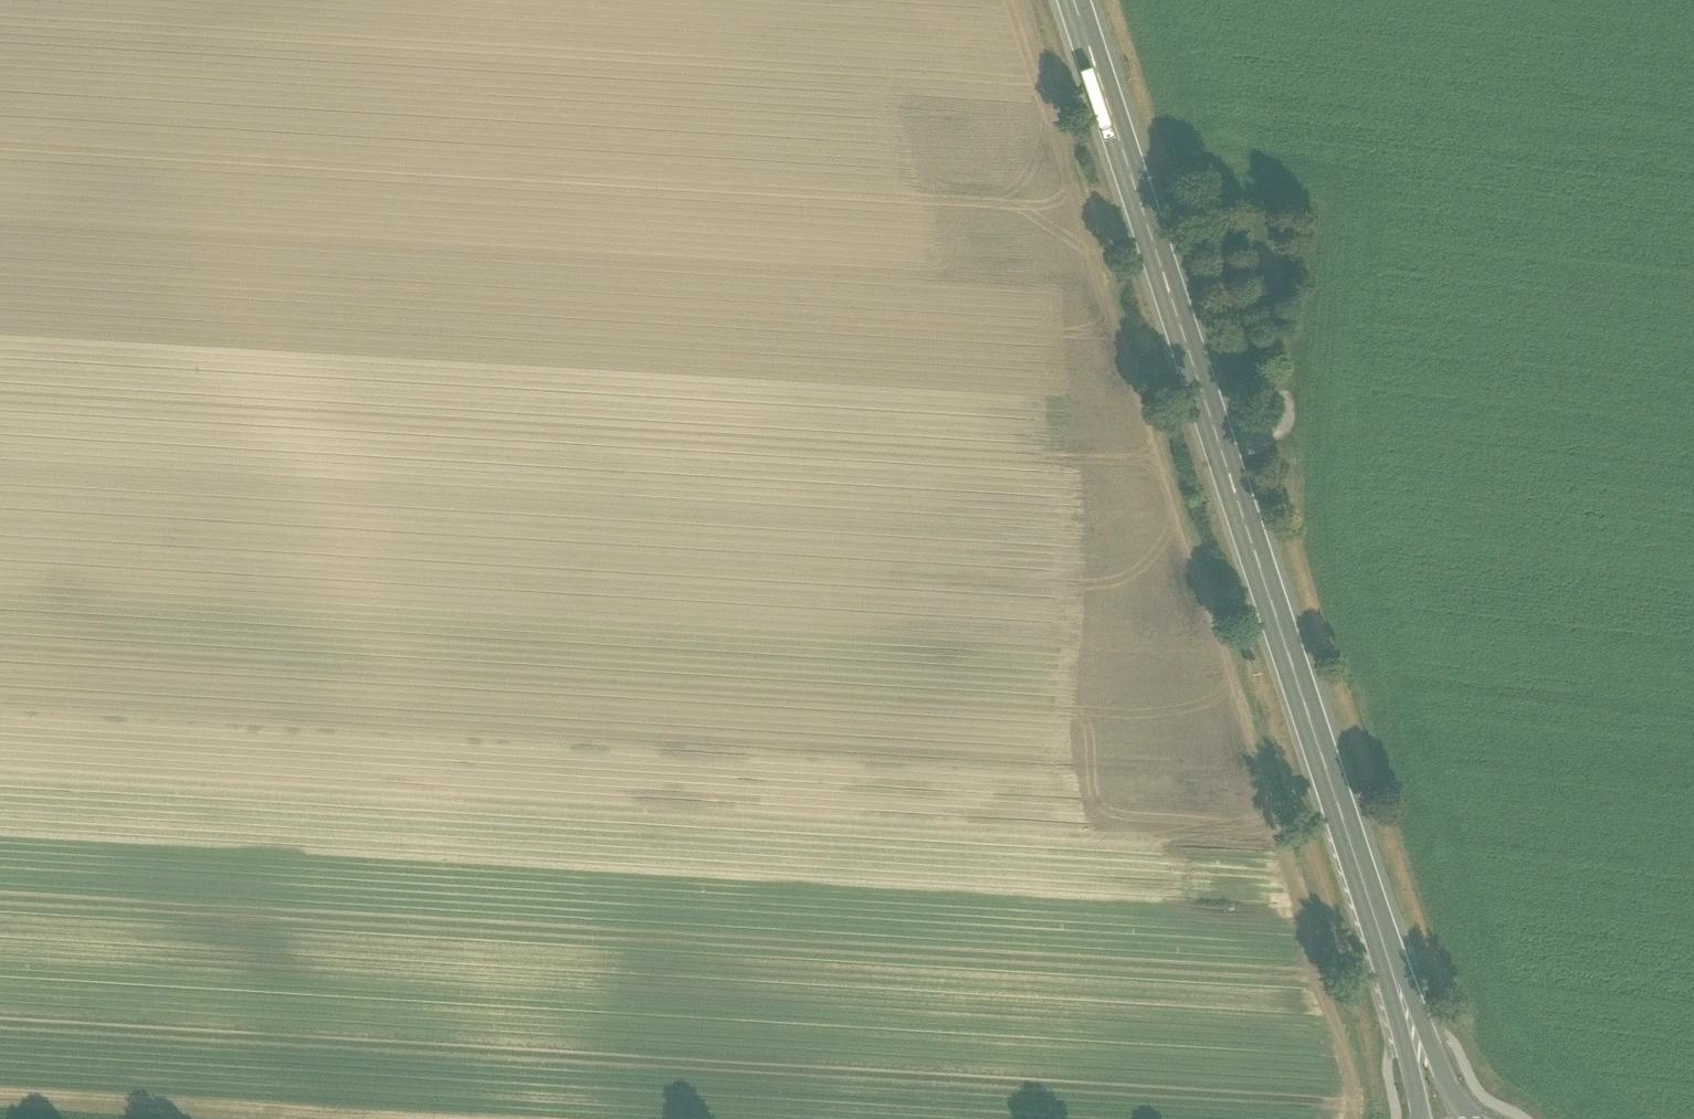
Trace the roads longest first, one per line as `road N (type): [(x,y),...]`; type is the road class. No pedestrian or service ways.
road 1 (secondary): [(1072,0),(1407,1014)]

